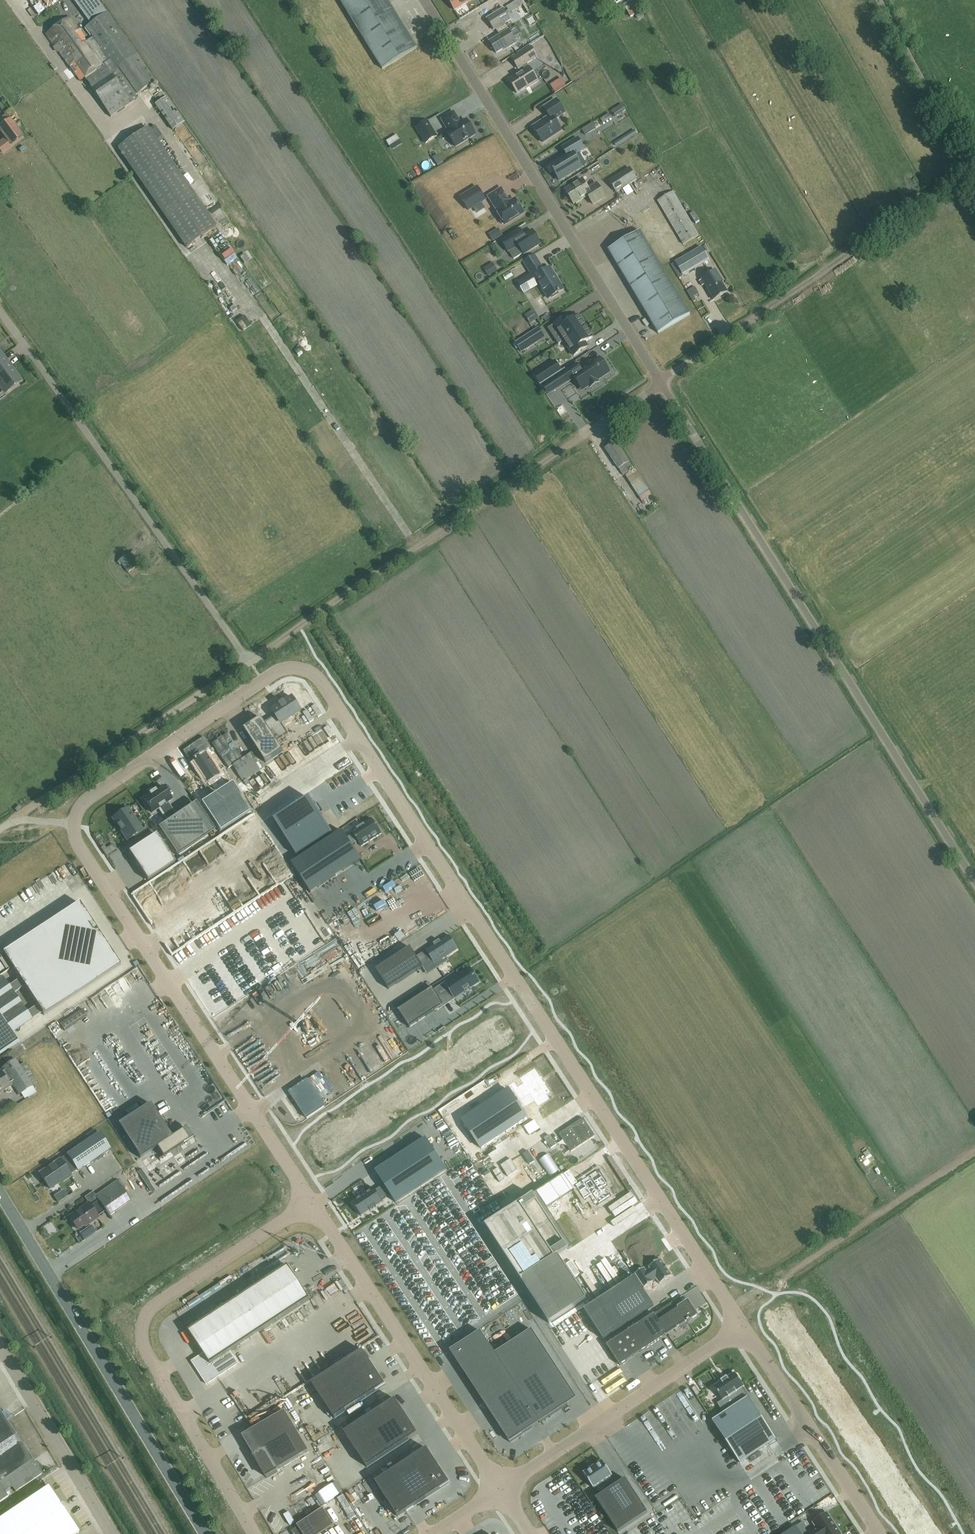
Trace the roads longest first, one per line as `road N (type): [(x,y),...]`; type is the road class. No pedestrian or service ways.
road 1 (unclassified): [(743,1327),(317,676),(300,669),(274,674),(87,800),(75,825)]
road 2 (track): [(15,820),(582,436)]
road 3 (unclassified): [(974,885),(660,382)]
road 4 (unclassified): [(660,382),(424,0)]
road 5 (unclassified): [(312,1202),(158,1302),(143,1327),(148,1353),(254,1533)]
road 6 (unclassified): [(75,825),(79,845),(312,1202)]
road 7 (unclassified): [(250,661),(0,308)]
road 8 (tertiary): [(204,1533),(0,1193)]
road 9 (track): [(205,268),(270,328),(417,546)]
road 10 (unclassified): [(312,1202),(501,1490)]
road 11 (unclassified): [(501,1490),(743,1327)]
road 12 (track): [(731,1308),(974,1148)]
road 13 (track): [(971,170),(755,317)]
road 14 (unclassified): [(879,1533),(743,1327)]
road 15 (unclassified): [(112,1533),(0,1347)]
road 16 (unclassified): [(974,177),(877,0)]

